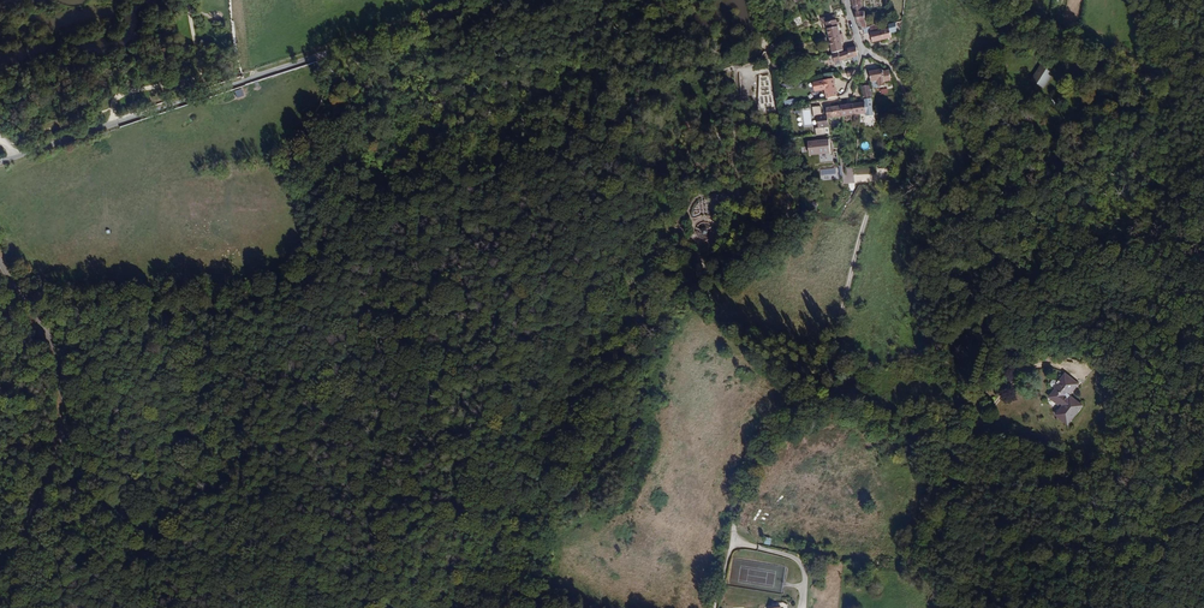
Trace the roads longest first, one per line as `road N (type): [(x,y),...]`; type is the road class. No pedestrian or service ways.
road 1 (residential): [(714,607),(766,435),(823,378),(858,241),(910,136),(901,79),(866,50),(851,0)]
road 2 (residential): [(480,0),(0,162)]
road 3 (unclassified): [(0,254),(65,366),(59,465),(0,587)]
road 4 (track): [(1203,77),(1092,44),(995,0)]

